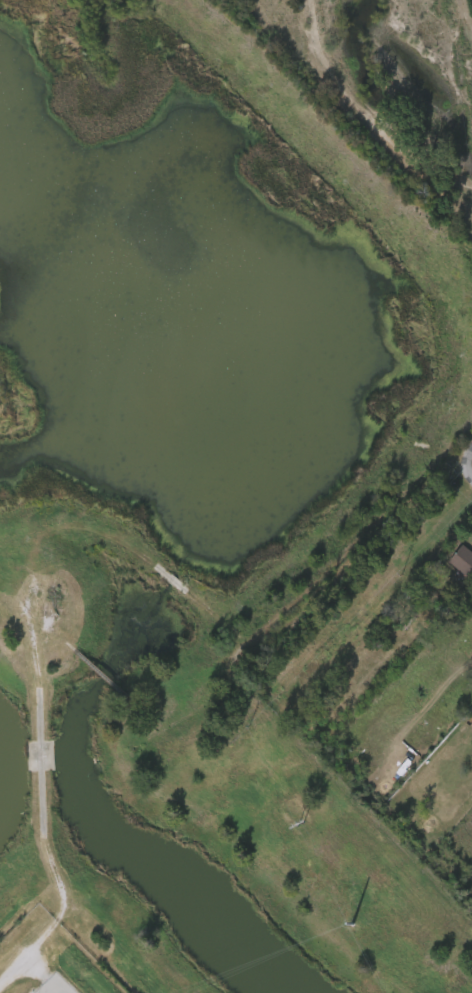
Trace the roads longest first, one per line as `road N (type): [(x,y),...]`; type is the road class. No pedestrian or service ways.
road 1 (residential): [(471,458),(268,628)]

